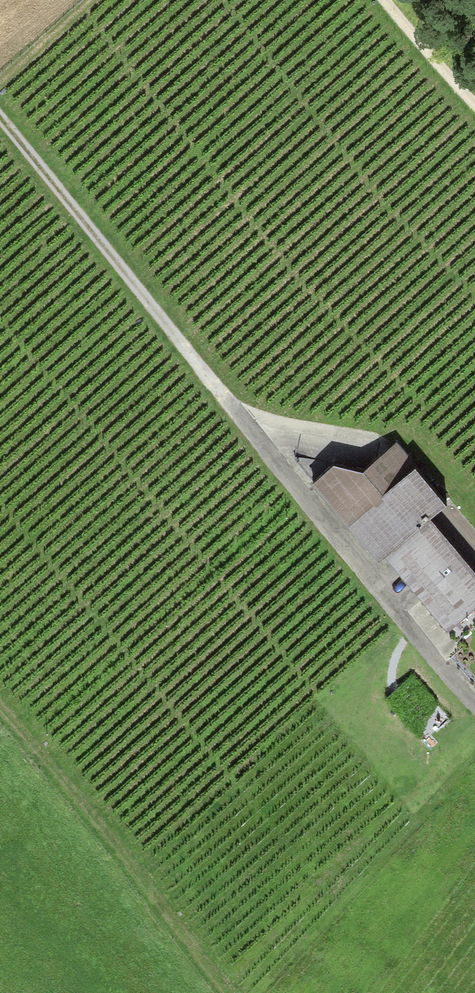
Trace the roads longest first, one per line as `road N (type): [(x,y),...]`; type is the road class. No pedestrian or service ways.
road 1 (track): [(474,710),(0,122)]
road 2 (track): [(0,714),(218,992)]
road 3 (track): [(474,106),(388,0)]

